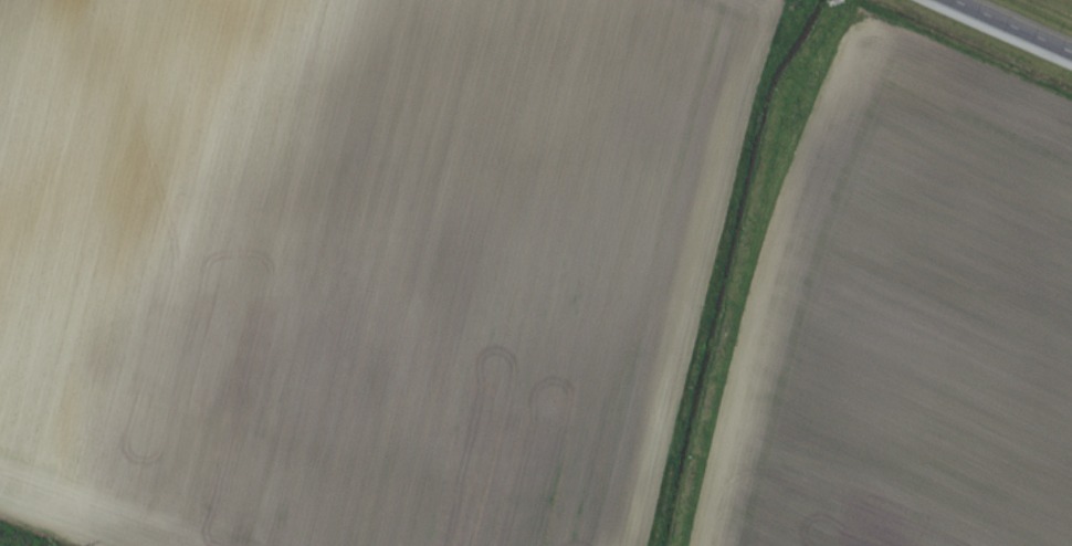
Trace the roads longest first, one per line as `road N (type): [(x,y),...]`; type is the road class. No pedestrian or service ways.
road 1 (motorway): [(950,0),(1071,54)]

